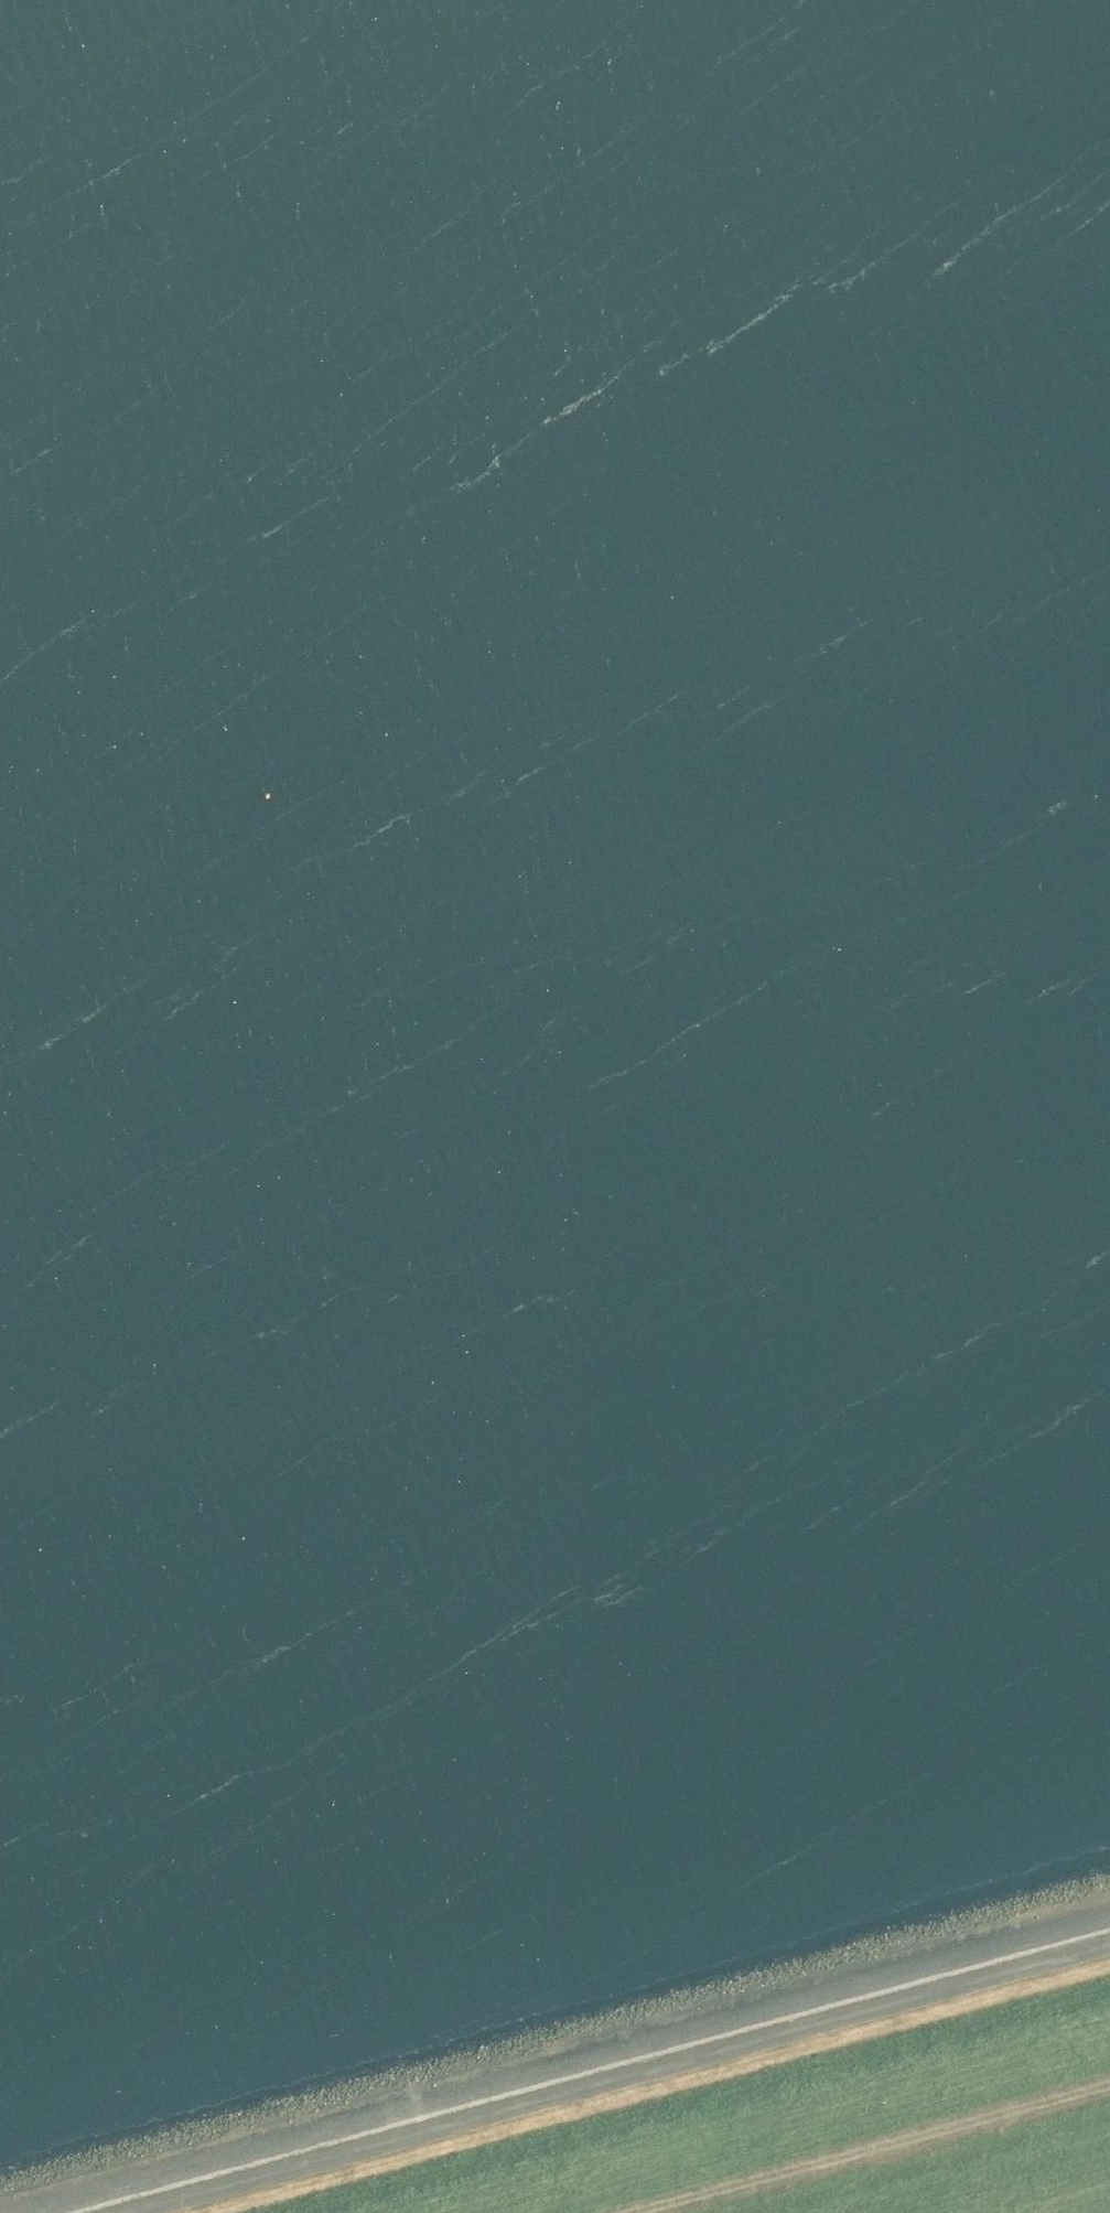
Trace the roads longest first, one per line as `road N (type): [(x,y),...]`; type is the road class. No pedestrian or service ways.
road 1 (track): [(609,2212),(1109,2076)]

